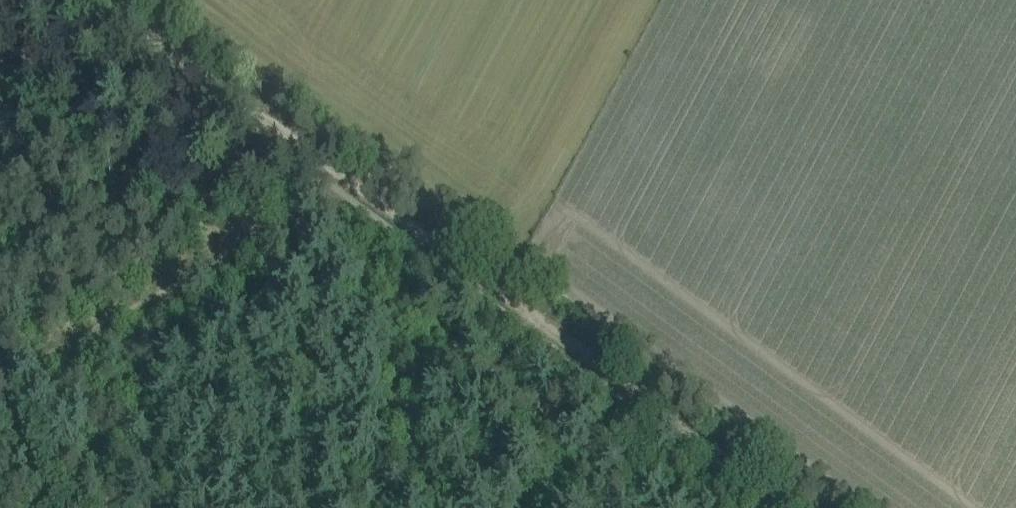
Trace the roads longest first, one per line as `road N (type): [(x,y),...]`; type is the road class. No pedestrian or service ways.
road 1 (track): [(100,0),(797,507)]
road 2 (track): [(278,206),(0,376)]

